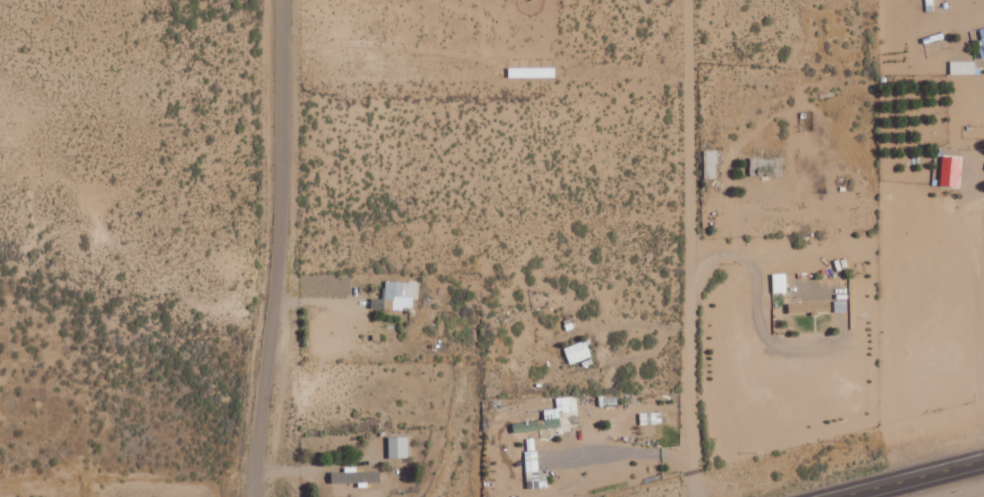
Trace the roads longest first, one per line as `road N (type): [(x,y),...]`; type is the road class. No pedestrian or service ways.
road 1 (residential): [(698,496),(677,369),(691,0)]
road 2 (residential): [(261,496),(275,0)]
road 3 (primary): [(837,496),(983,460)]

